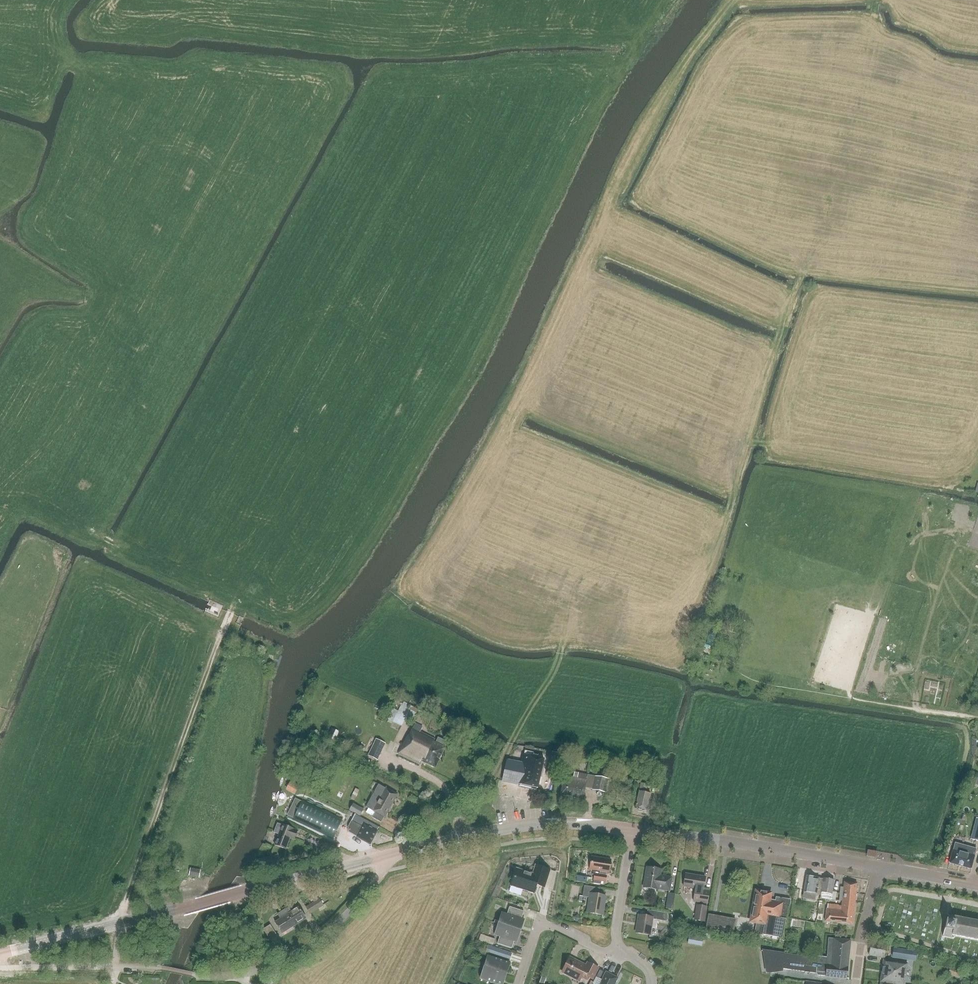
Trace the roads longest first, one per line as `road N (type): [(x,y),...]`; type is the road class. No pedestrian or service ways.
road 1 (secondary): [(0,951),(388,855)]
road 2 (track): [(120,923),(223,628)]
road 3 (secondary): [(633,829),(881,867)]
road 4 (secondary): [(388,855),(535,824),(633,829)]
road 5 (unclassified): [(207,976),(268,967),(316,941),(375,883),(388,855)]
road 6 (track): [(459,819),(495,775),(552,675),(569,621)]
road 7 (residential): [(622,949),(607,953),(539,920),(518,983)]
road 8 (track): [(977,718),(854,699)]
road 9 (residential): [(622,949),(616,926),(633,829)]
road 10 (residential): [(854,983),(881,867)]

